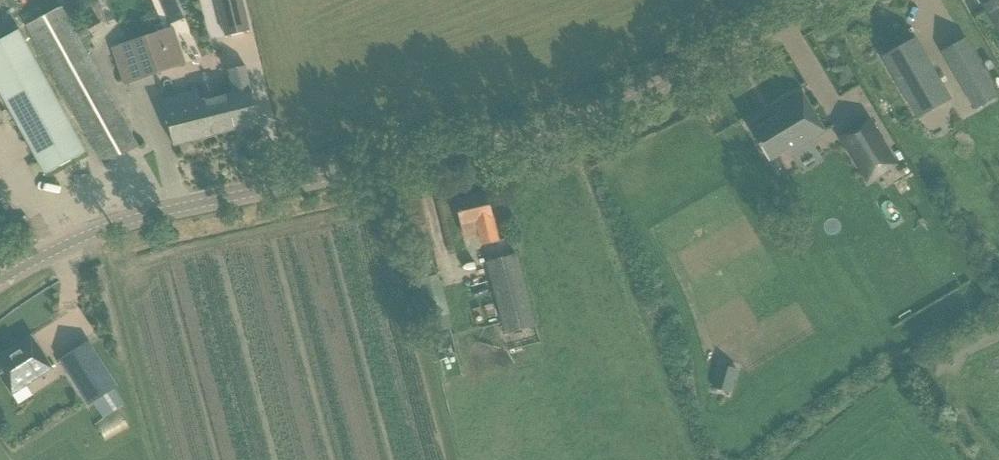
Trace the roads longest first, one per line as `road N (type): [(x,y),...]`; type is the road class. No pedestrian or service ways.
road 1 (tertiary): [(0,277),(56,246),(157,216),(563,129),(644,98),(808,0)]

